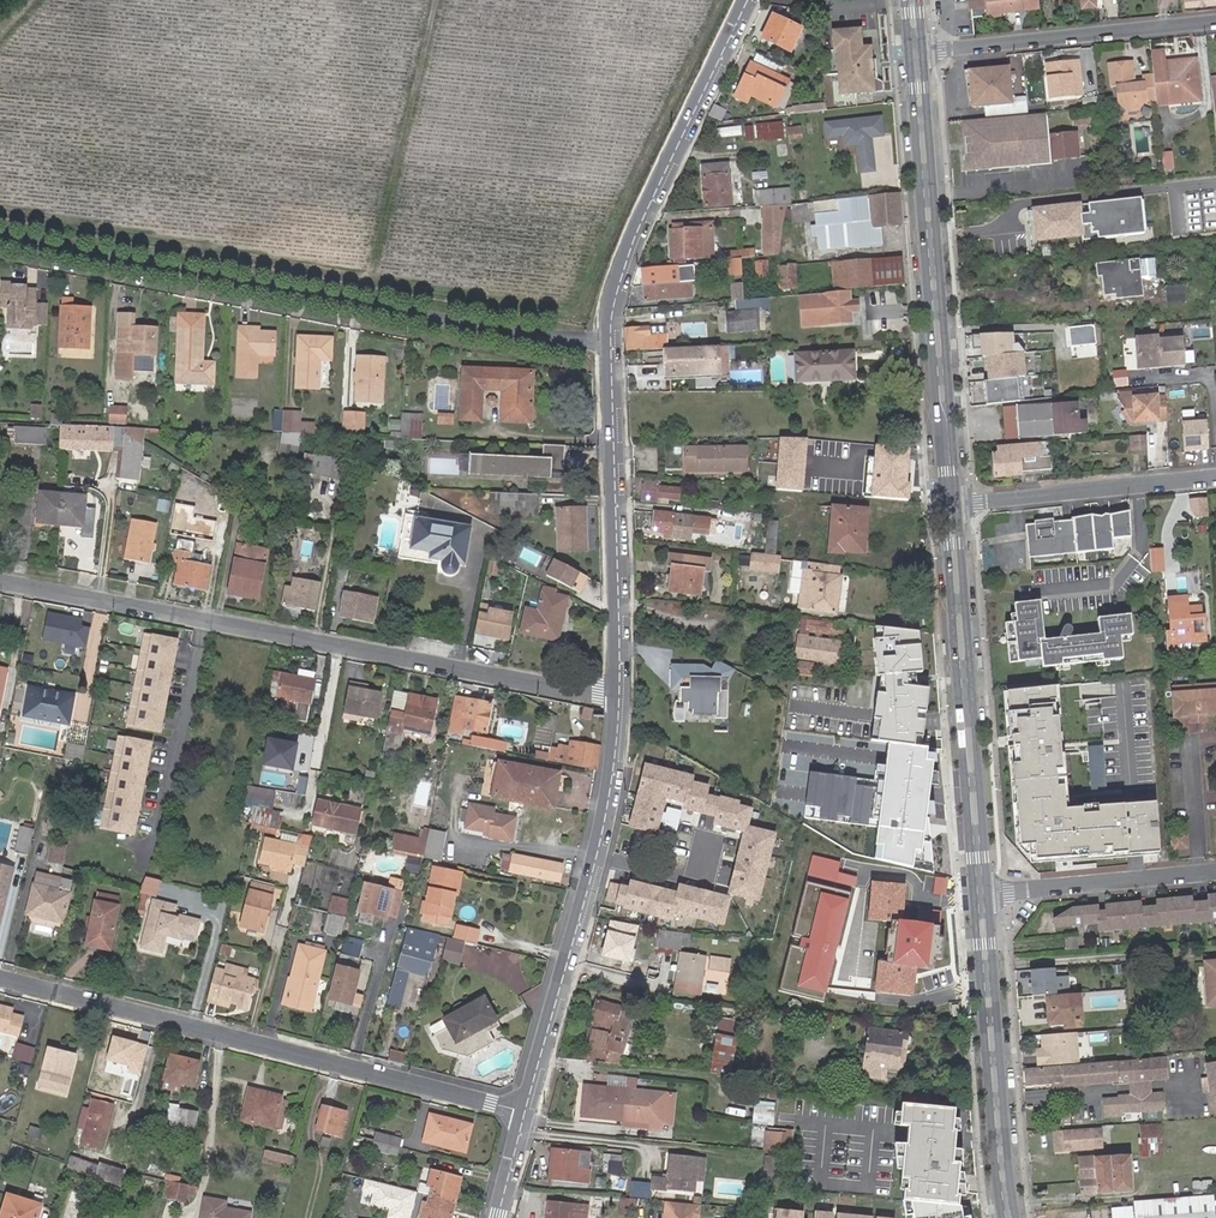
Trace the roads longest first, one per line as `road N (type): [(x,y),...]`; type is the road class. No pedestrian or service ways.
road 1 (track): [(0,210),(368,277),(436,0)]
road 2 (residential): [(0,581),(614,693)]
road 3 (residential): [(607,341),(512,334),(0,236)]
road 4 (residential): [(0,978),(521,1111)]
road 5 (primary): [(916,51),(951,503)]
road 6 (tertiary): [(614,693),(602,813),(521,1111)]
road 7 (primary): [(951,503),(981,894)]
road 8 (tertiary): [(743,0),(631,237),(610,300),(607,341)]
road 9 (tertiary): [(607,341),(614,693)]
road 10 (primary): [(981,894),(1009,1217)]
road 11 (residential): [(916,51),(1215,20)]
road 12 (residential): [(951,503),(1215,476)]
road 13 (residential): [(981,894),(1215,874)]

